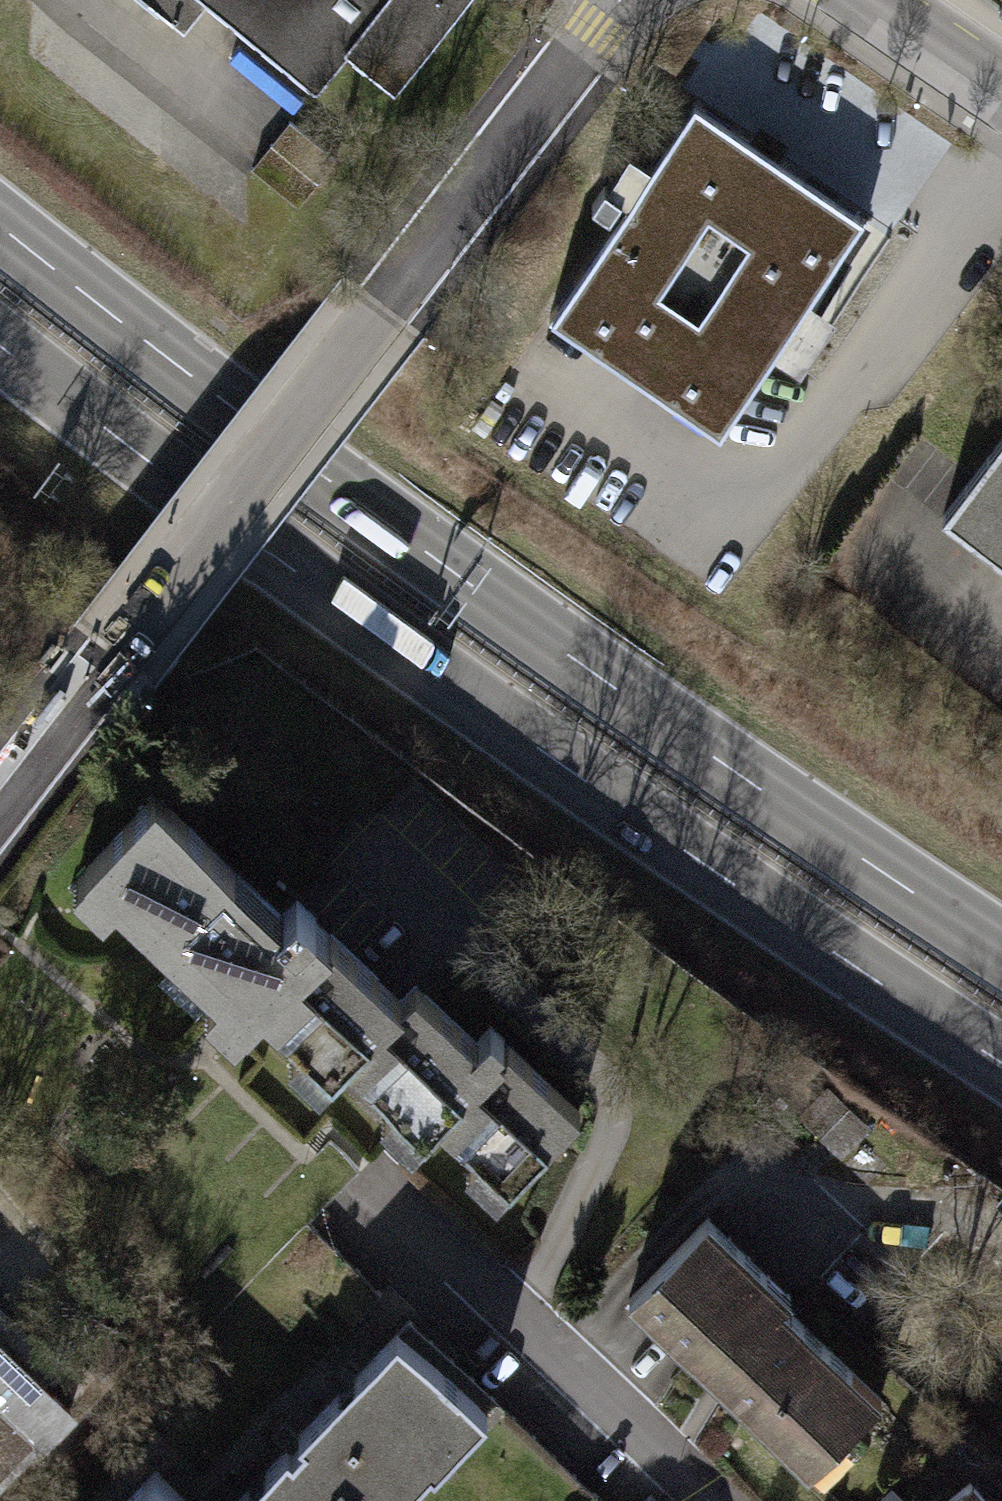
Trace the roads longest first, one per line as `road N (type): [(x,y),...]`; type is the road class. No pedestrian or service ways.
road 1 (trunk): [(1001,950),(353,499),(0,225)]
road 2 (trunk): [(0,345),(422,664),(1001,1062)]
road 3 (residential): [(0,808),(619,0)]
road 4 (residential): [(702,1500),(636,1430),(376,1208)]
road 5 (primary): [(881,0),(1001,84)]

